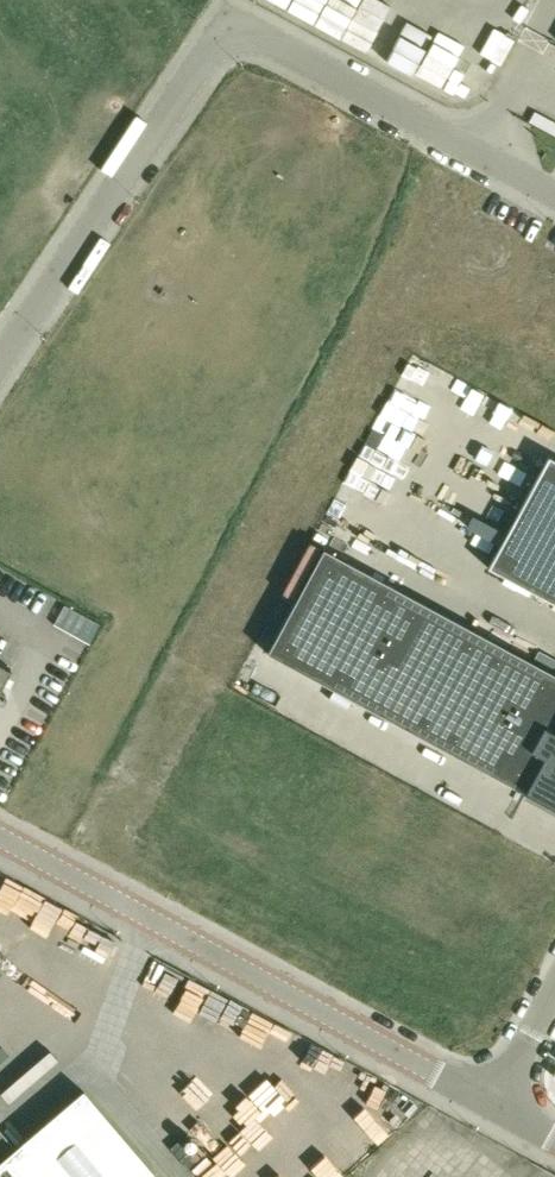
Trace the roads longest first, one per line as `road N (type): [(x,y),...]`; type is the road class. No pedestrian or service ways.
road 1 (unclassified): [(554,192),(239,18),(0,354)]
road 2 (unclassified): [(493,1105),(0,838)]
road 3 (unclassified): [(493,1105),(554,994)]

